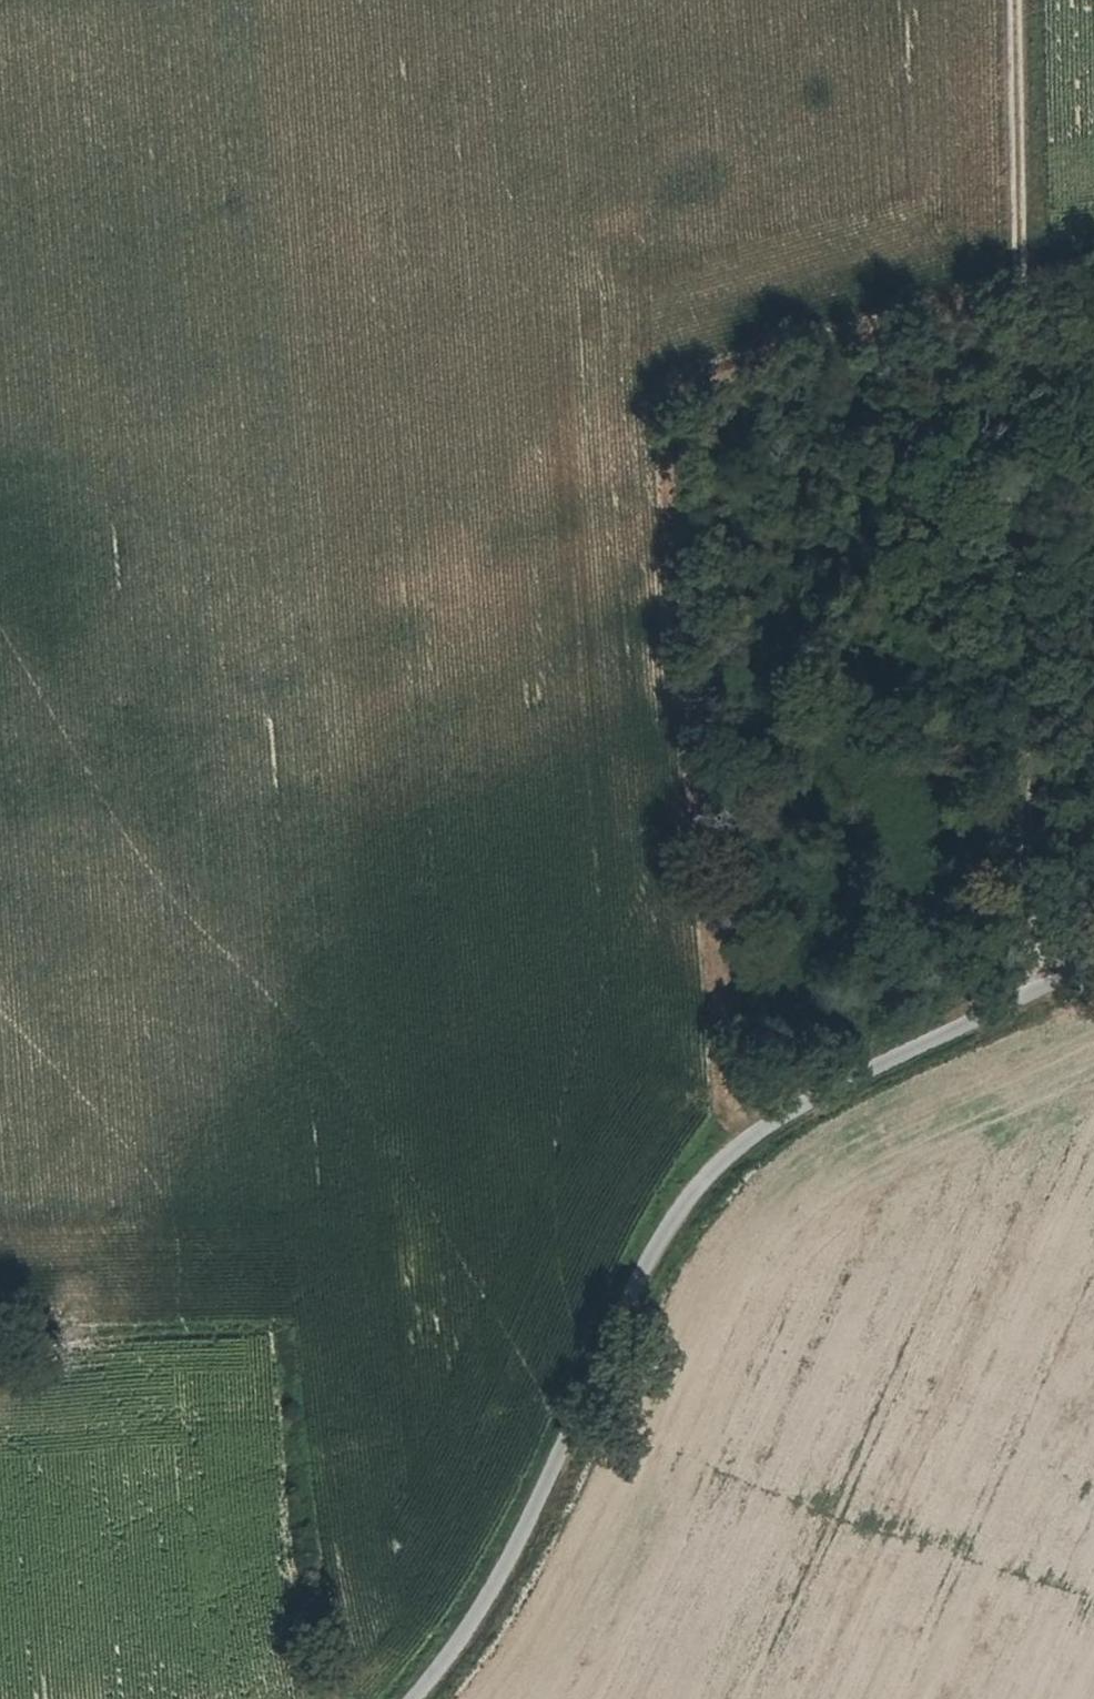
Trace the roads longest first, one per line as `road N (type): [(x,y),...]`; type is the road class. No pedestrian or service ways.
road 1 (unclassified): [(1093,945),(832,1072),(706,1170),(641,1270),(529,1534),(408,1698)]
road 2 (track): [(1093,491),(1041,301),(1019,141),(1016,0)]

